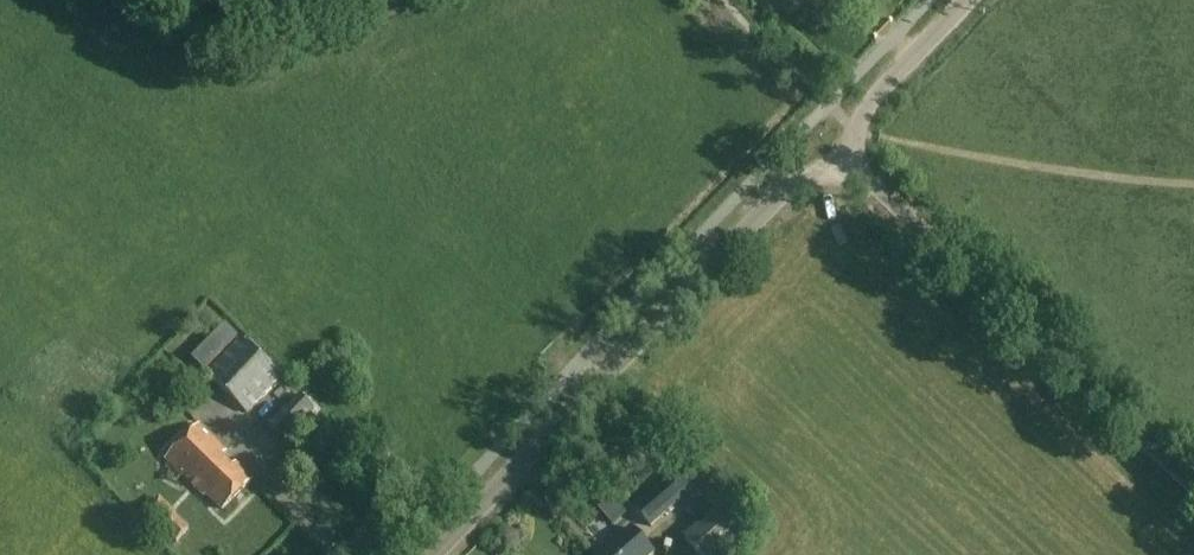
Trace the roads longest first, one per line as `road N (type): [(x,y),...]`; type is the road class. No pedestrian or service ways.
road 1 (unclassified): [(434,554),(788,186),(841,154)]
road 2 (unclassified): [(1193,486),(841,154)]
road 3 (unclassified): [(967,0),(869,103),(841,154)]

